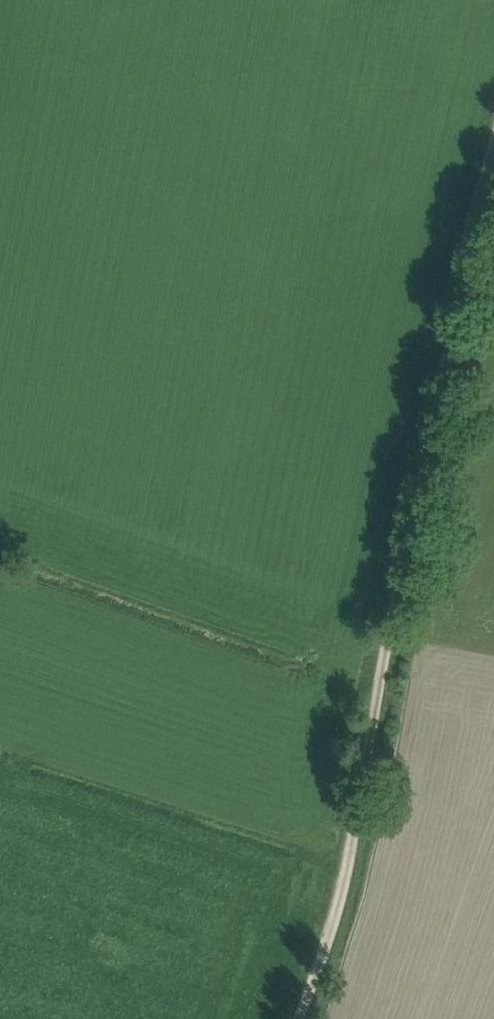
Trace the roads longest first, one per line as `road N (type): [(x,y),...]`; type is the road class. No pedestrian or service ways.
road 1 (track): [(493,155),(341,899),(301,1018)]

